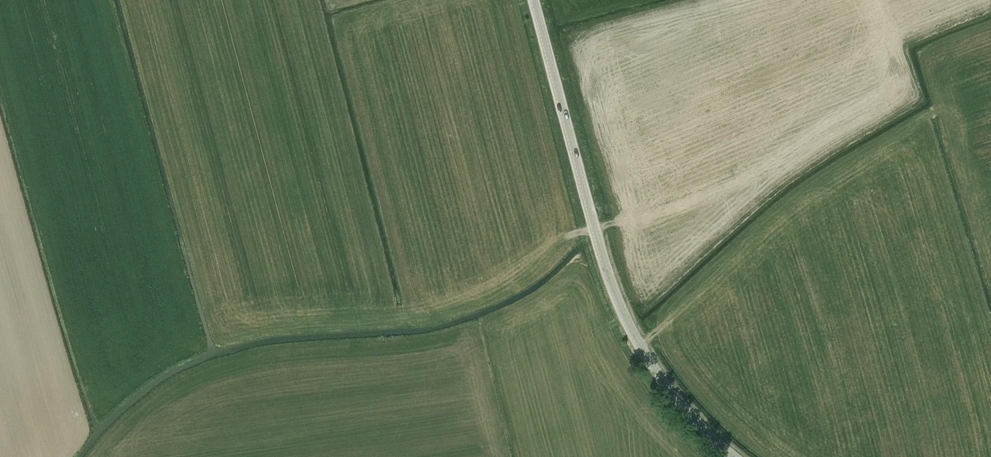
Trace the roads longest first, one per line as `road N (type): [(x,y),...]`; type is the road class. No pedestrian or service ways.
road 1 (tertiary): [(730,456),(669,393),(640,349),(582,191),(533,0)]

